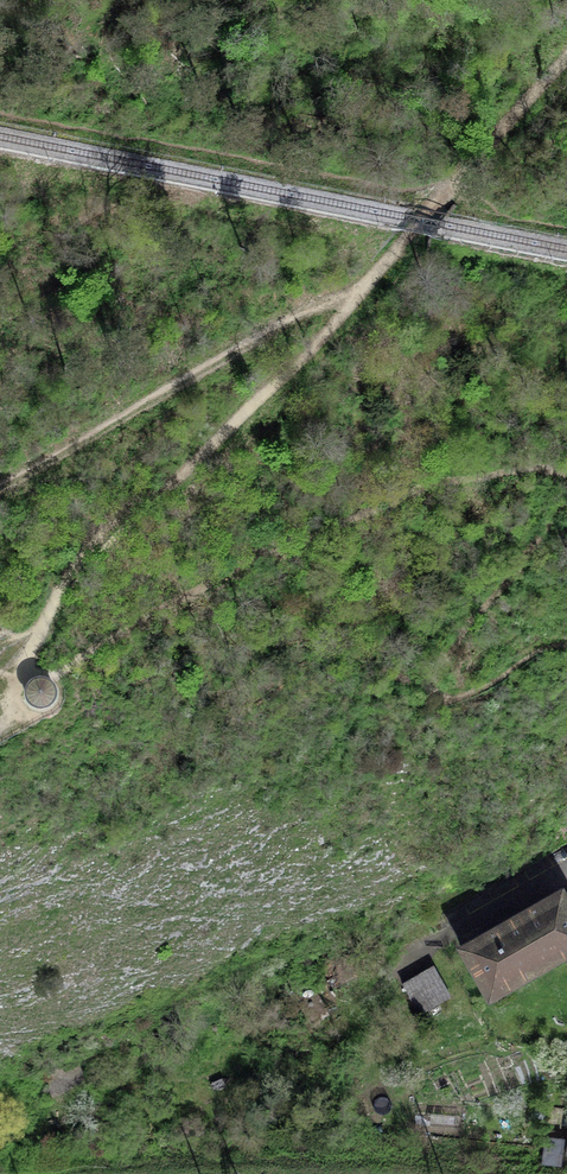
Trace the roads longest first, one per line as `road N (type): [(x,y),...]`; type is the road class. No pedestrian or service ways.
road 1 (track): [(368,282),(190,468),(89,547),(42,629)]
road 2 (track): [(368,282),(300,313),(0,490)]
road 3 (track): [(566,60),(368,282)]

